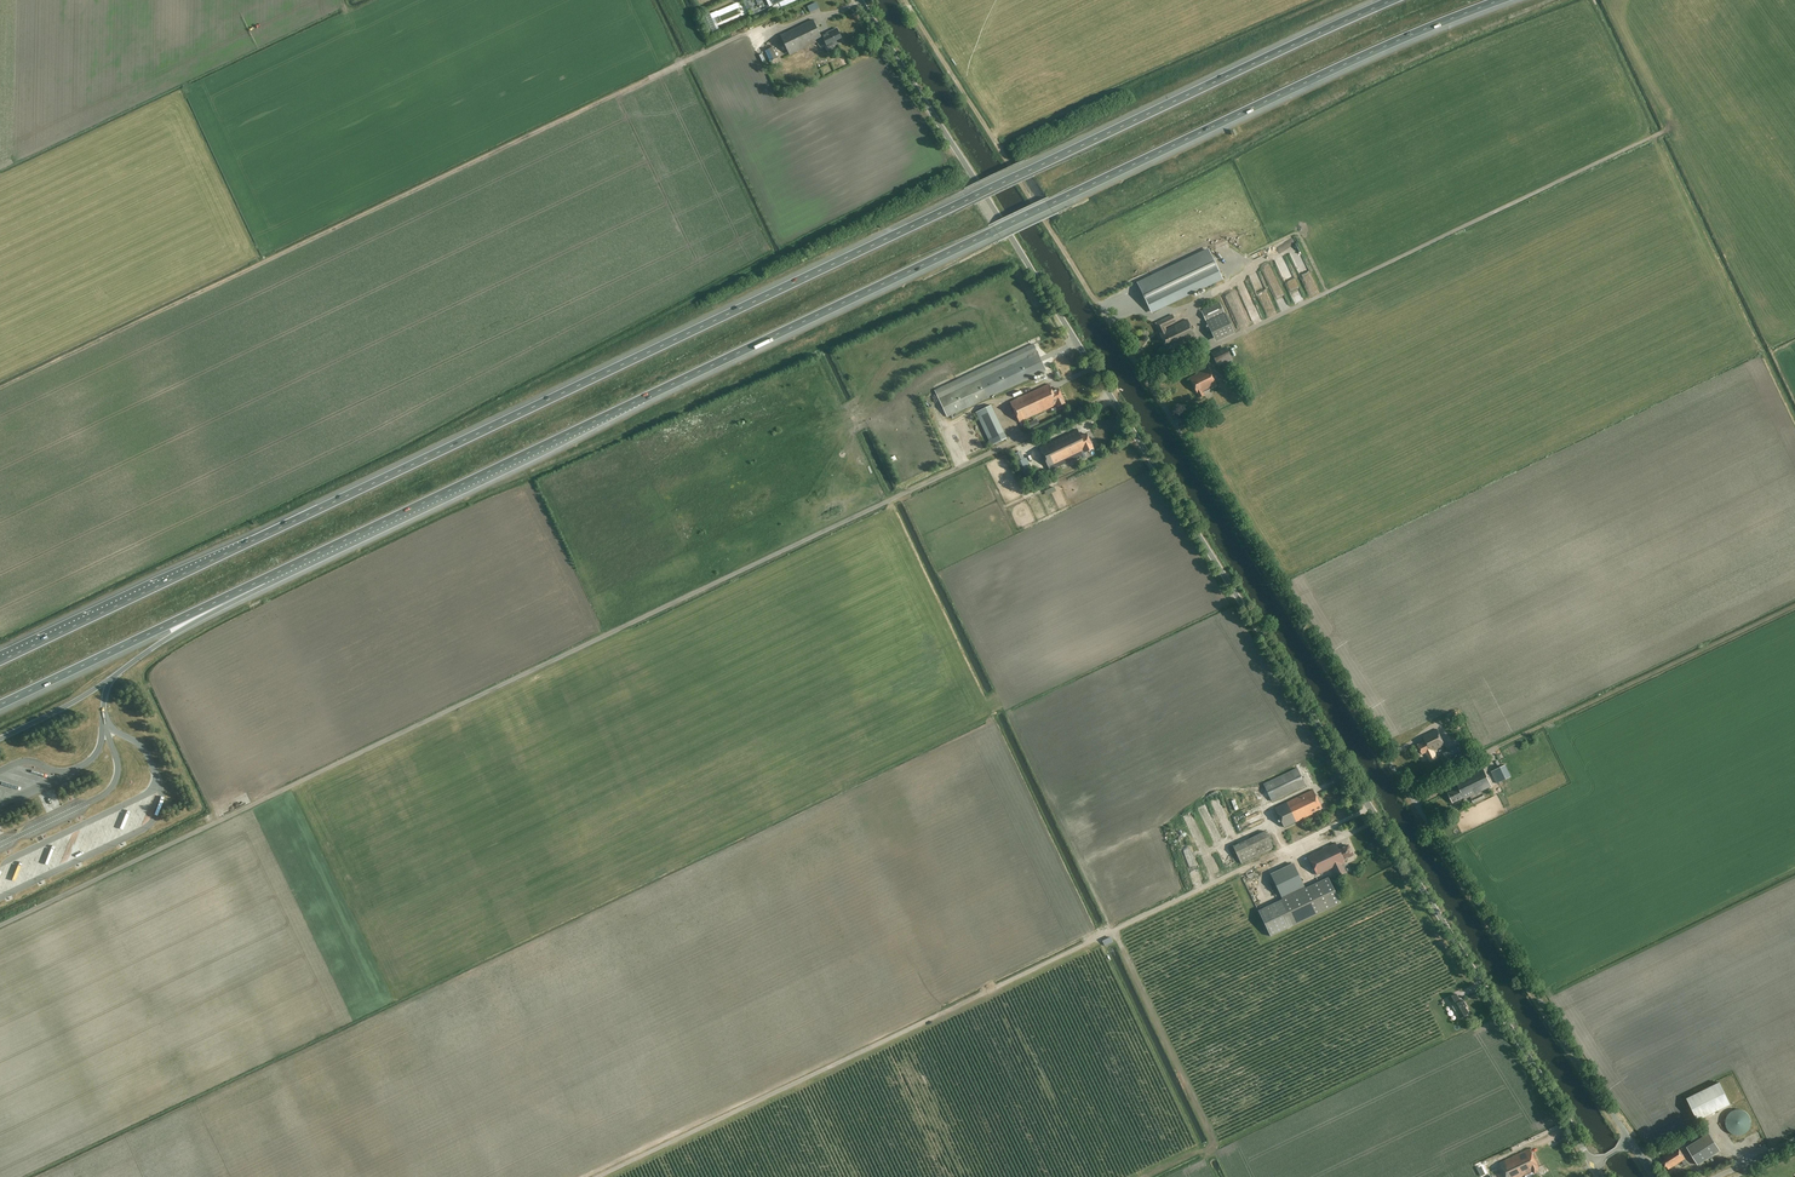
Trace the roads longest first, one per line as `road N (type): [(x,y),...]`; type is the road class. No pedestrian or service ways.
road 1 (motorway): [(1392,0),(36,644)]
road 2 (unclassified): [(1592,1164),(861,0)]
road 3 (motorway): [(265,579),(1368,53),(1498,0)]
road 4 (track): [(1110,396),(0,927)]
road 5 (unclassified): [(1631,1141),(1098,304)]
road 6 (track): [(785,30),(739,36),(0,390)]
road 7 (track): [(595,1176),(1371,807)]
road 8 (track): [(1147,379),(1669,132)]
road 9 (track): [(1794,607),(1407,791)]
road 10 (track): [(1098,304),(905,0)]
road 11 (motorway): [(0,704),(265,579)]
road 12 (motorway): [(110,679),(265,579)]

